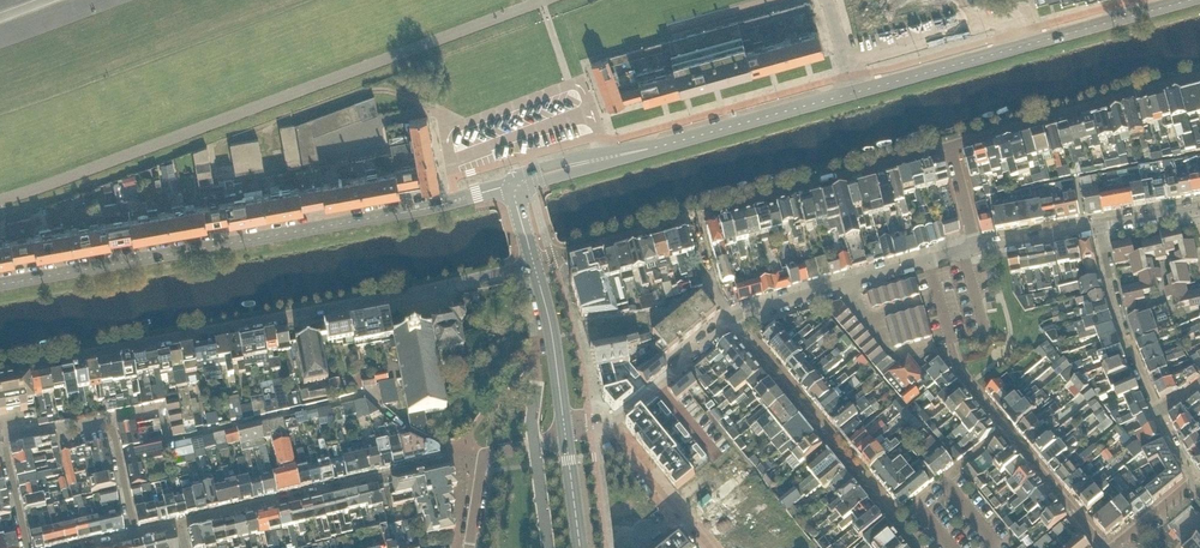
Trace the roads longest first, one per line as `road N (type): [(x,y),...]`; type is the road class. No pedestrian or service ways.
road 1 (secondary): [(518,186),(1177,0)]
road 2 (residential): [(534,263),(0,369)]
road 3 (tertiary): [(0,283),(518,186)]
road 4 (residential): [(534,263),(950,149)]
road 5 (residential): [(459,458),(409,434),(370,396),(169,443),(161,409),(109,418)]
road 6 (residential): [(180,525),(459,458)]
road 7 (residential): [(950,149),(1199,79)]
road 8 (residential): [(978,249),(732,320)]
road 9 (residential): [(109,418),(3,439),(27,547)]
road 10 (residential): [(1159,413),(1124,331),(1098,227)]
road 11 (secondary): [(566,433),(534,263)]
road 12 (residential): [(614,422),(711,547)]
road 13 (residential): [(732,320),(614,422)]
road 14 (residential): [(1098,227),(978,249)]
road 15 (residential): [(135,536),(109,418)]

